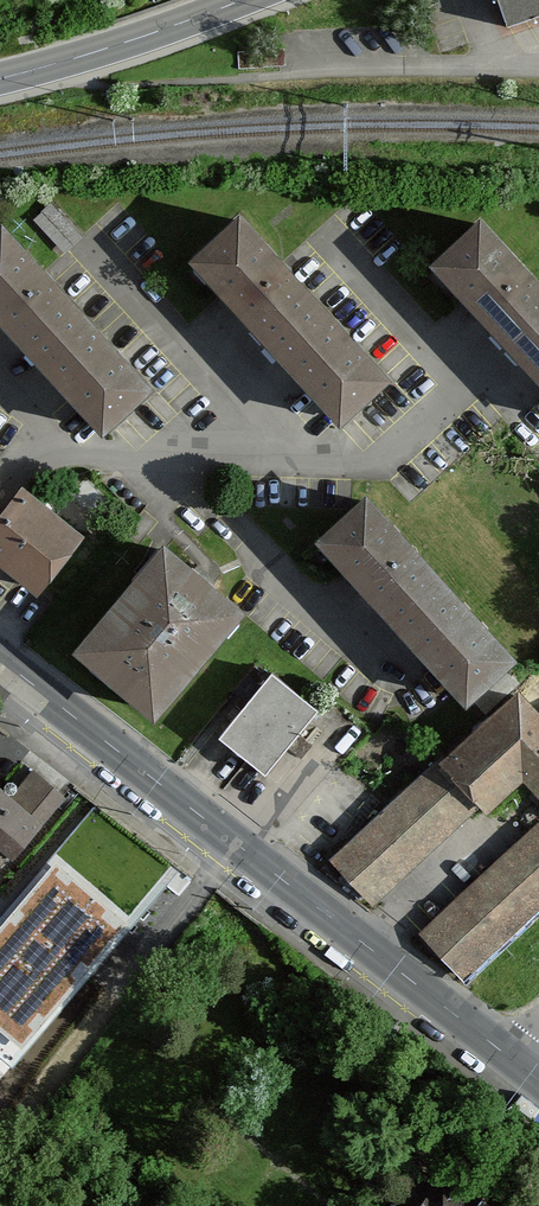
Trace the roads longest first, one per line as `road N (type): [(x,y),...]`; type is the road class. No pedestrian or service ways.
road 1 (tertiary): [(538,1083),(0,659)]
road 2 (residential): [(0,491),(29,459),(64,449),(176,467),(367,463),(422,432),(470,369)]
road 3 (primary): [(0,78),(242,0)]
road 4 (residential): [(305,69),(538,69)]

